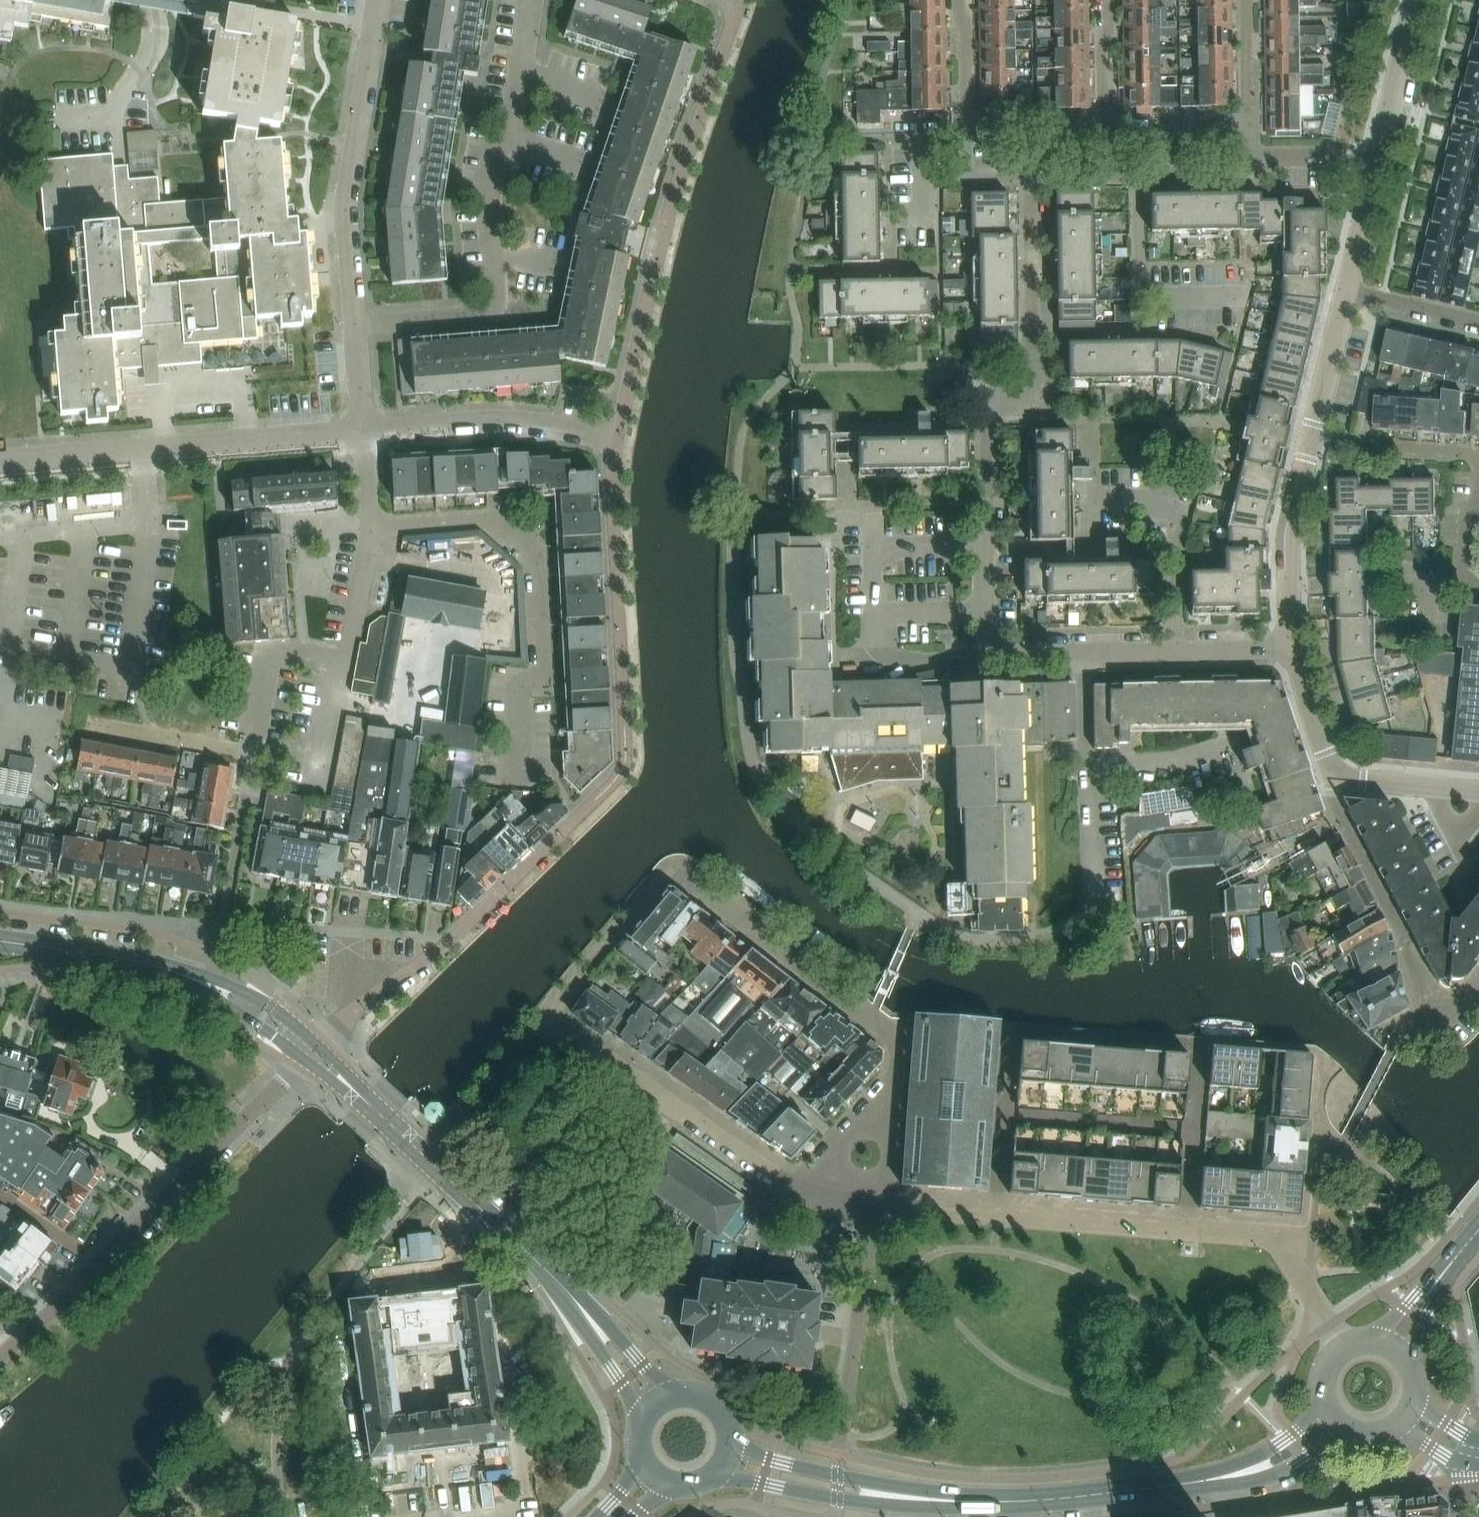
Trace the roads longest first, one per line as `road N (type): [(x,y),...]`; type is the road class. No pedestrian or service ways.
road 1 (residential): [(452,939),(624,764),(611,480),(617,434)]
road 2 (residential): [(997,1214),(1011,1030),(1190,1043),(1201,1044),(1187,1228)]
road 3 (residential): [(354,324),(494,307),(490,192),(513,120),(533,0)]
road 4 (residential): [(617,434),(669,212),(739,2)]
road 5 (residential): [(546,1019),(656,883),(678,874),(872,1017)]
road 6 (residential): [(17,1341),(296,1066)]
road 7 (residential): [(984,546),(989,423),(996,401),(1037,372),(1036,177)]
road 8 (residential): [(546,1019),(799,1192),(875,1211)]
road 9 (unclassified): [(0,460),(364,431)]
road 10 (residential): [(520,684),(546,678),(540,560),(491,517),(372,527)]
road 11 (residential): [(354,324),(343,201),(378,0)]
road 12 (residential): [(253,753),(268,653),(340,661),(372,527)]
road 13 (secondary): [(716,1473),(906,1507),(1014,1501)]
road 14 (residential): [(1177,651),(995,654),(985,643),(984,546)]
road 15 (secondary): [(1014,1501),(838,1475),(744,1452),(730,1440)]
road 16 (residential): [(364,431),(498,418),(617,434)]
road 17 (residential): [(1177,651),(1175,543),(1183,511),(1098,499)]
road 18 (secondary): [(552,1273),(387,1121)]
road 19 (residential): [(1236,296),(1139,298),(1136,176)]
road 20 (residential): [(1187,1228),(1275,1236),(1343,1347)]
road 21 (unclassified): [(1291,648),(1292,535),(1312,434)]
road 22 (residential): [(875,1211),(891,1148),(898,1058),(887,1029),(872,1017)]
road 23 (residential): [(997,1214),(1187,1228)]
road 24 (secondary): [(1170,1486),(1265,1476),(1344,1429)]
road 25 (secondary): [(316,1046),(236,987),(151,965)]
road 26 (secondary): [(151,965),(303,1058)]
road 27 (residential): [(1401,938),(1331,796),(1335,778)]
road 28 (residential): [(1111,176),(1104,0)]
road 29 (secondary): [(1323,1404),(1276,1445),(1170,1486)]
road 30 (residential): [(966,174),(957,0)]
road 31 (unclassified): [(316,1046),(360,1002),(452,939)]
road 32 (secondary): [(674,1394),(552,1273)]
road 33 (unclassified): [(1376,168),(1411,0)]
road 34 (secondary): [(552,1273),(641,1419)]
road 35 (residential): [(1478,457),(1312,434)]
road 36 (residential): [(253,753),(89,723)]
road 37 (residential): [(226,914),(253,753)]
road 38 (secondary): [(1170,1486),(1014,1501)]
road 39 (residential): [(1254,155),(1245,0)]
road 40 (secondary): [(151,965),(0,940)]
road 41 (unclassified): [(1312,434),(1346,291)]
road 42 (unclassified): [(1478,793),(1335,778)]
road 43 (residential): [(1136,176),(1254,175),(1254,155)]
road 44 (unclassified): [(1335,778),(1291,648)]
road 45 (unclassified): [(1478,321),(1346,291)]
road 46 (secondary): [(1466,1245),(1378,1341)]
road 47 (secondary): [(1405,1357),(1466,1245)]
road 48 (unclassified): [(1346,291),(1376,168)]
road 49 (residential): [(1254,155),(1319,155),(1376,168)]
road 50 (residential): [(875,1211),(997,1214)]

